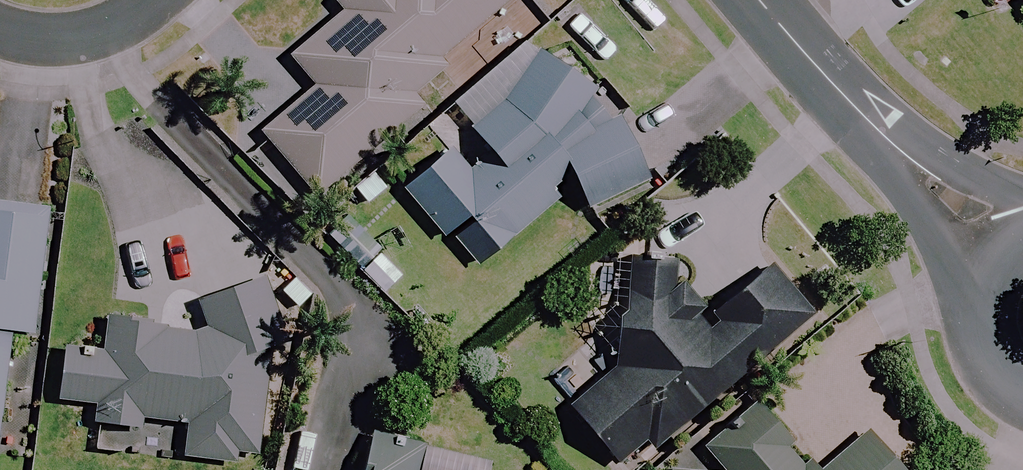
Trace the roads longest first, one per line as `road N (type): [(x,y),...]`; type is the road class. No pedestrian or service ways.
road 1 (tertiary): [(1006,258),(837,89),(761,0)]
road 2 (residential): [(0,32),(63,37),(144,0)]
road 3 (tertiary): [(1022,387),(997,362),(986,336),(984,308),(1006,258)]

